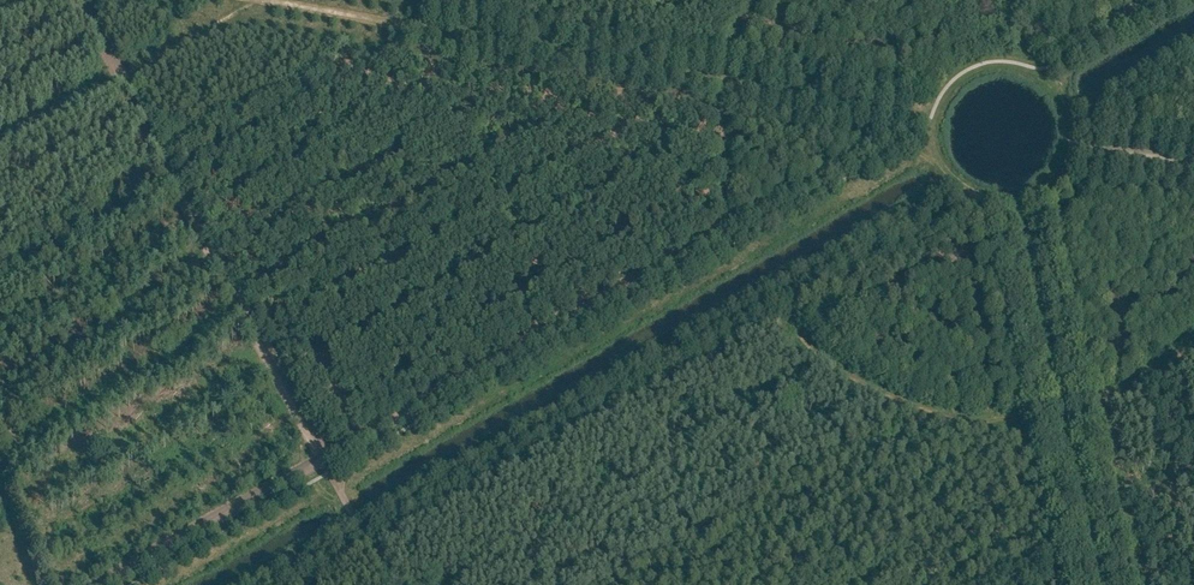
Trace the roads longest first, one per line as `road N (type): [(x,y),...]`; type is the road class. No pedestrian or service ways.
road 1 (track): [(329,473),(78,0)]

